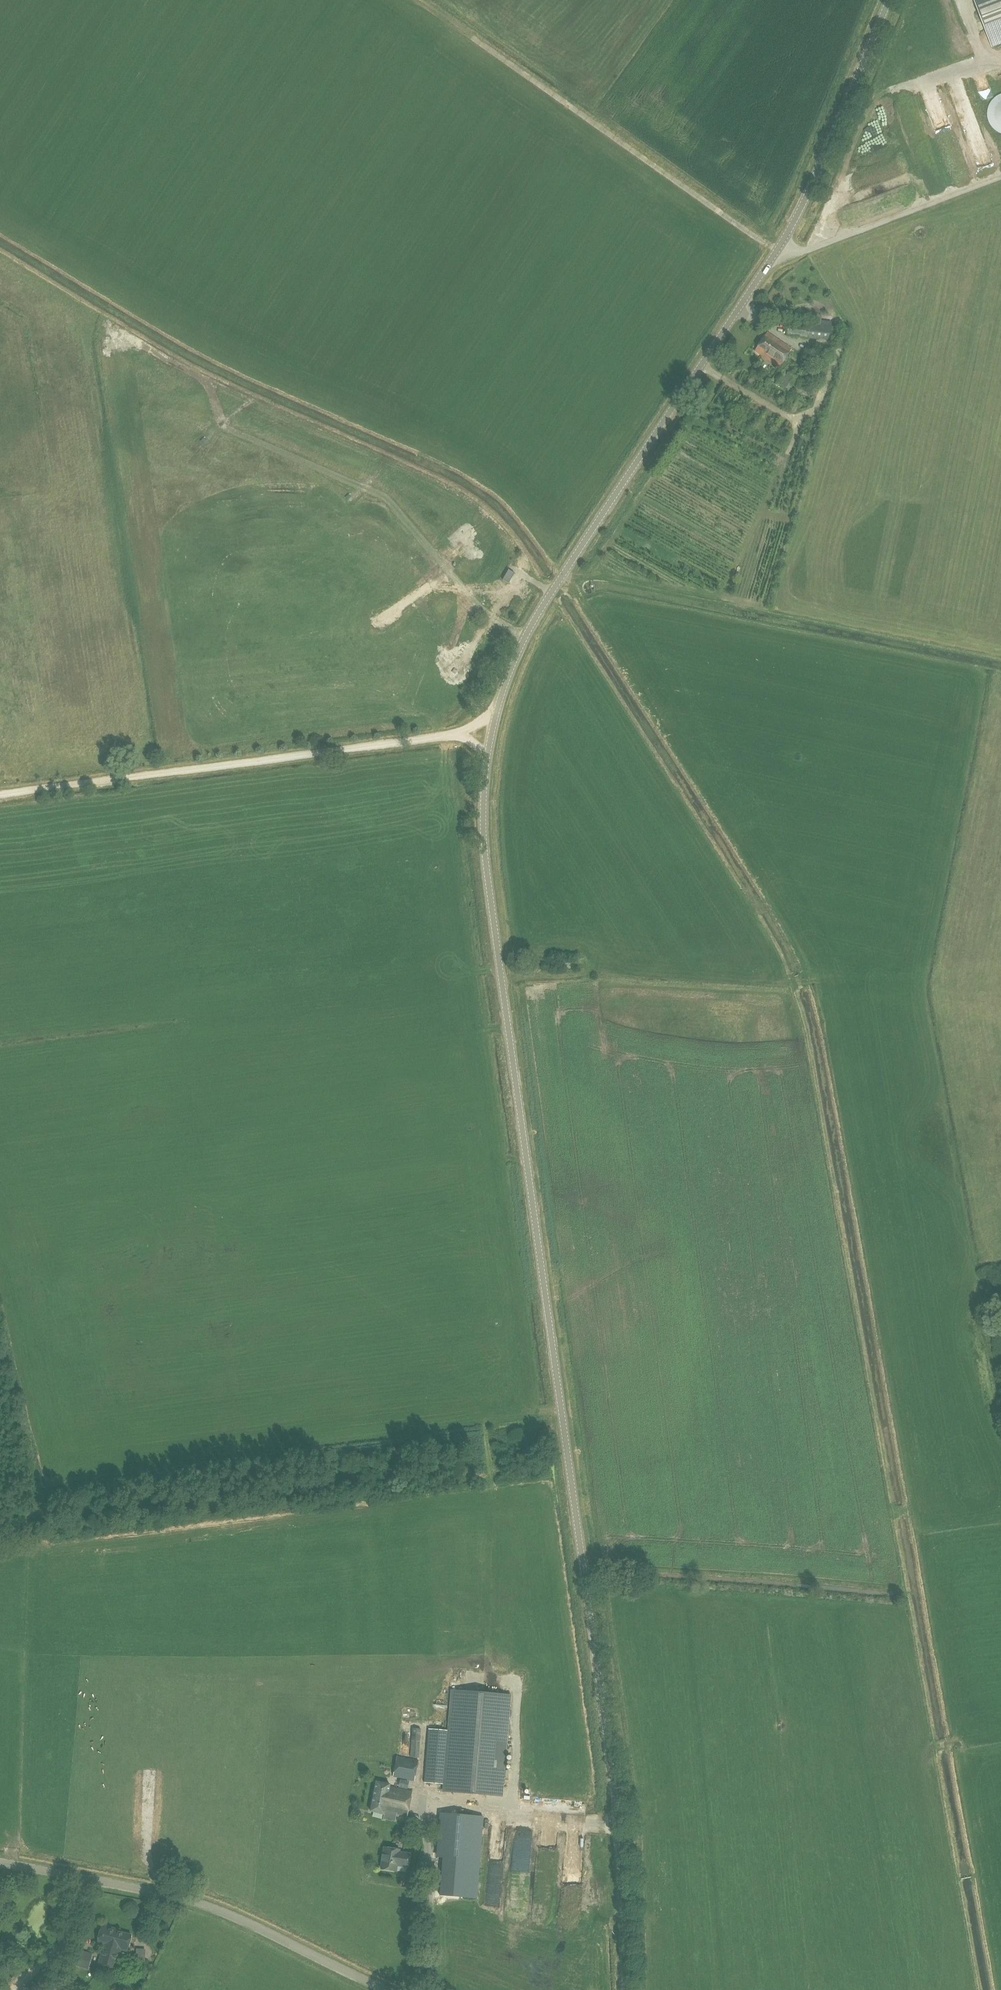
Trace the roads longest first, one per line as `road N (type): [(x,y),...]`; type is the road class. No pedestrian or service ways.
road 1 (tertiary): [(625,1989),(612,1764),(486,853),(489,754),(524,643),(777,251),(890,0)]
road 2 (track): [(0,795),(494,729)]
road 3 (unclassified): [(381,1989),(219,1911),(0,1861)]

